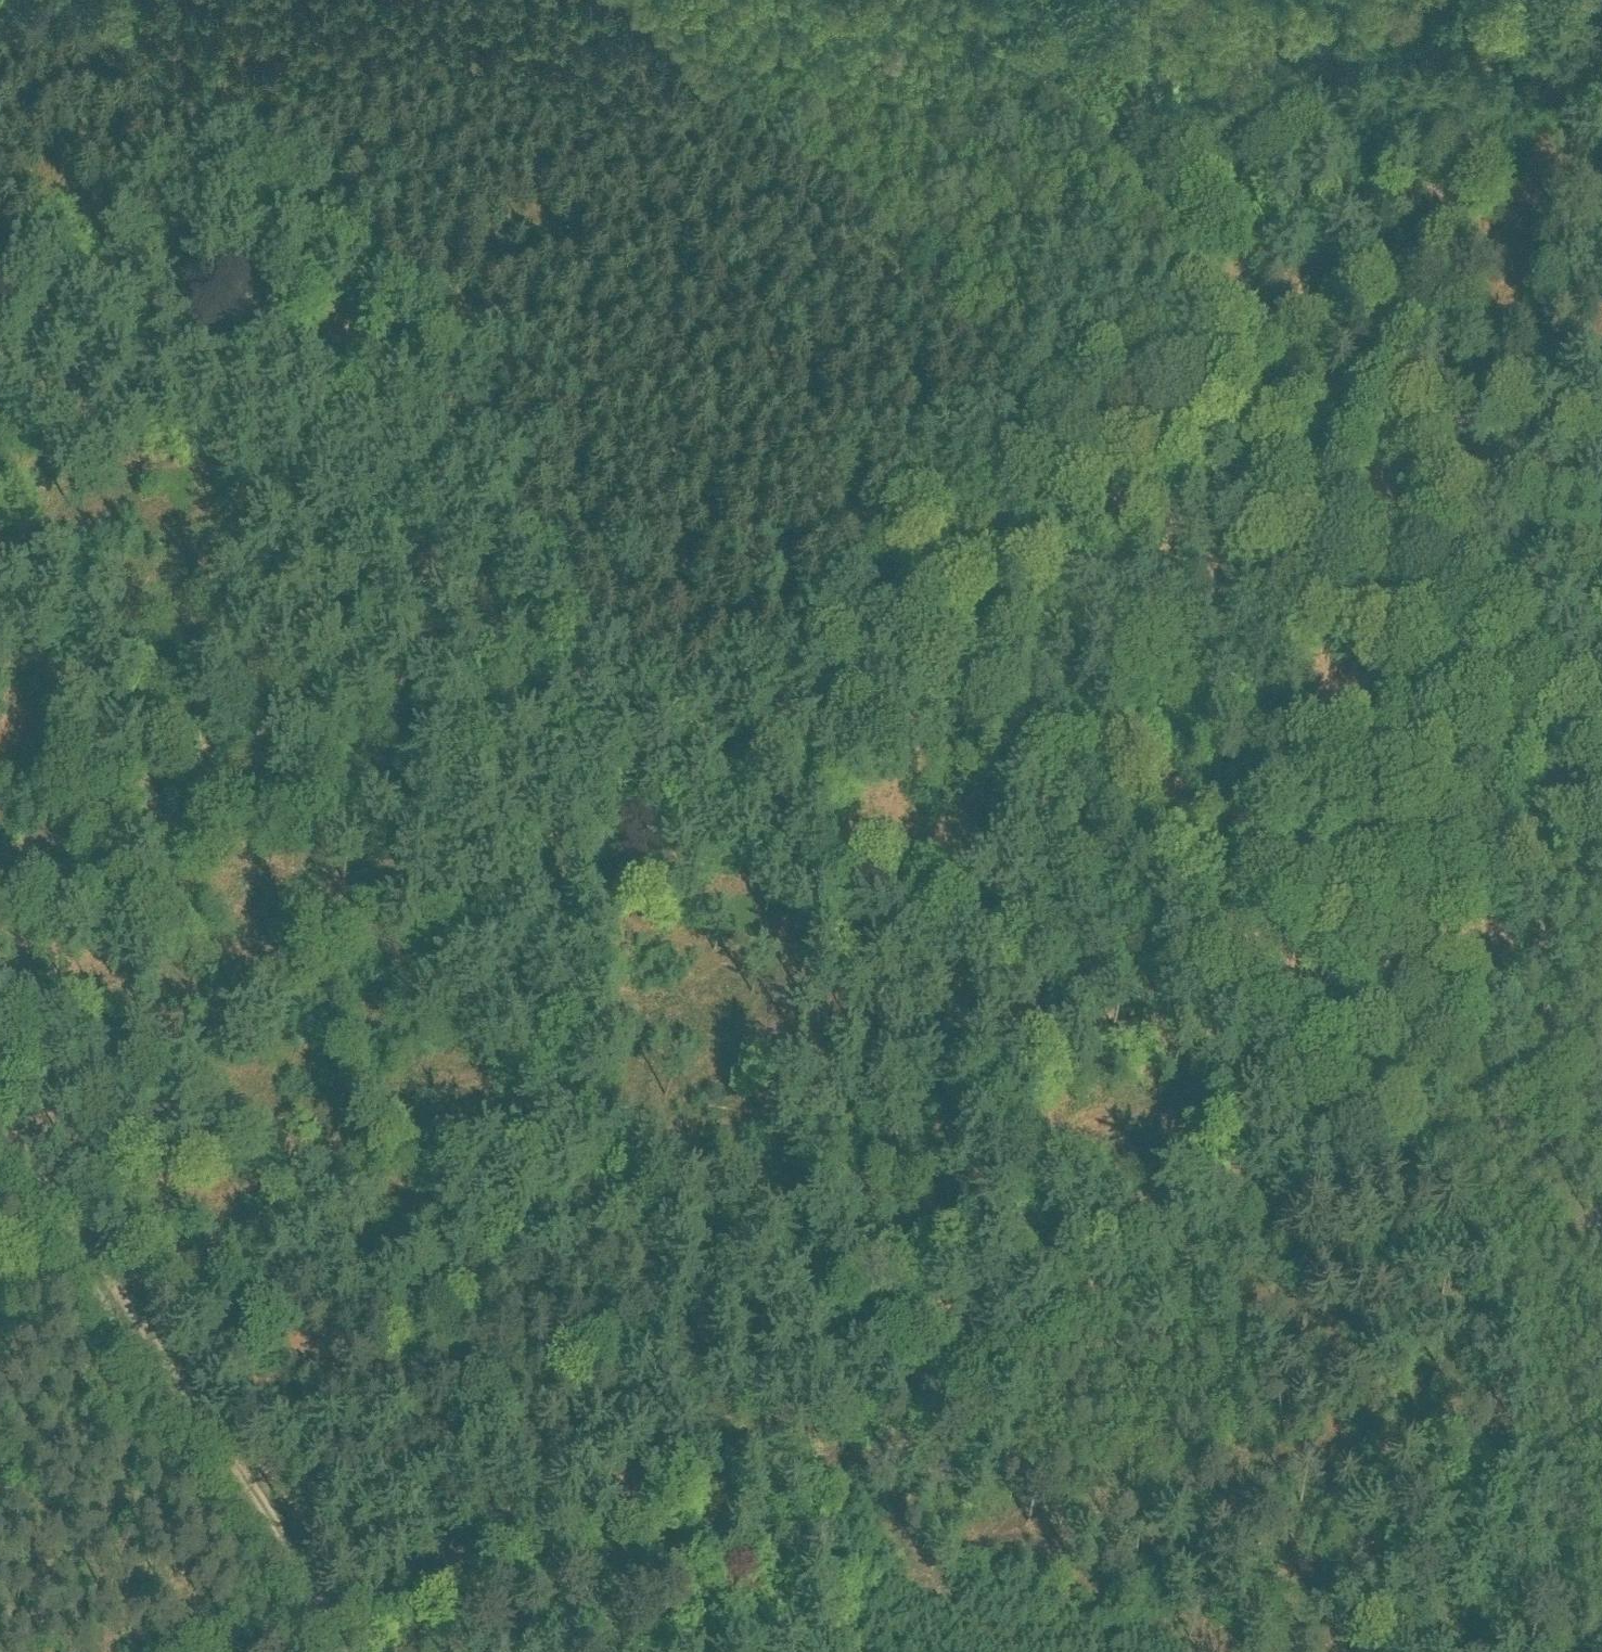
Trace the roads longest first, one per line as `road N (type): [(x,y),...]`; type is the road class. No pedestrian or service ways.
road 1 (track): [(269,1651),(311,1626),(562,1519),(1601,1093)]
road 2 (track): [(985,0),(1601,727)]
road 3 (track): [(0,1120),(307,1579),(338,1651)]

